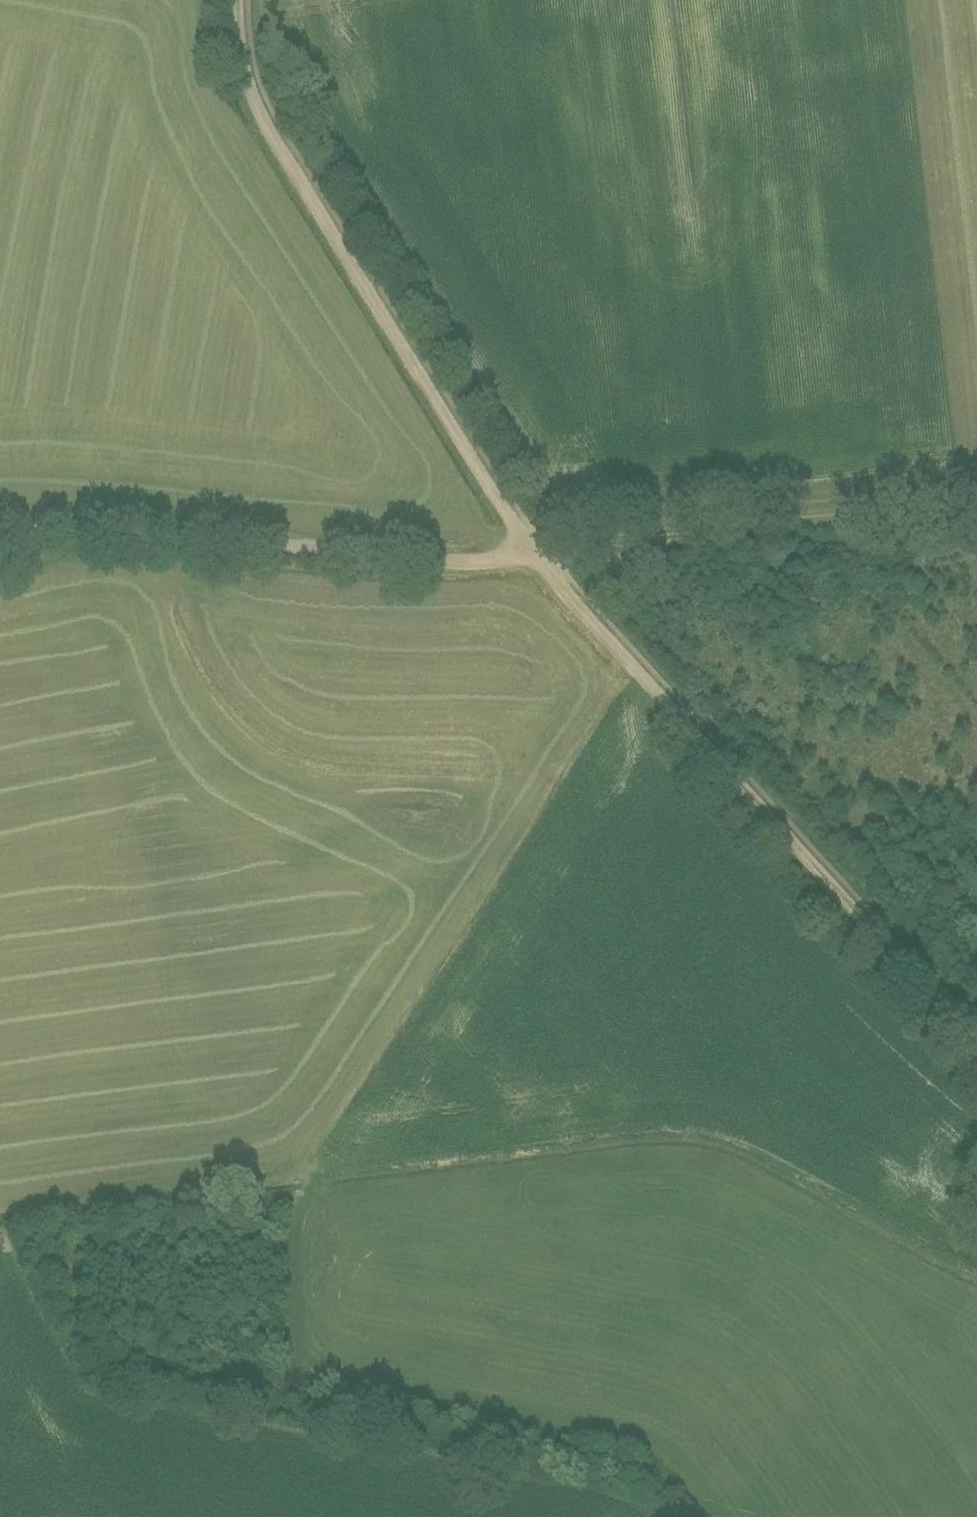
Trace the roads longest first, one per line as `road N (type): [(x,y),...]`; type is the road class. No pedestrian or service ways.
road 1 (track): [(976,1042),(554,581),(264,126),(240,63),(236,0)]
road 2 (track): [(551,557),(455,560),(74,531),(0,535)]
road 3 (track): [(976,496),(551,557)]

